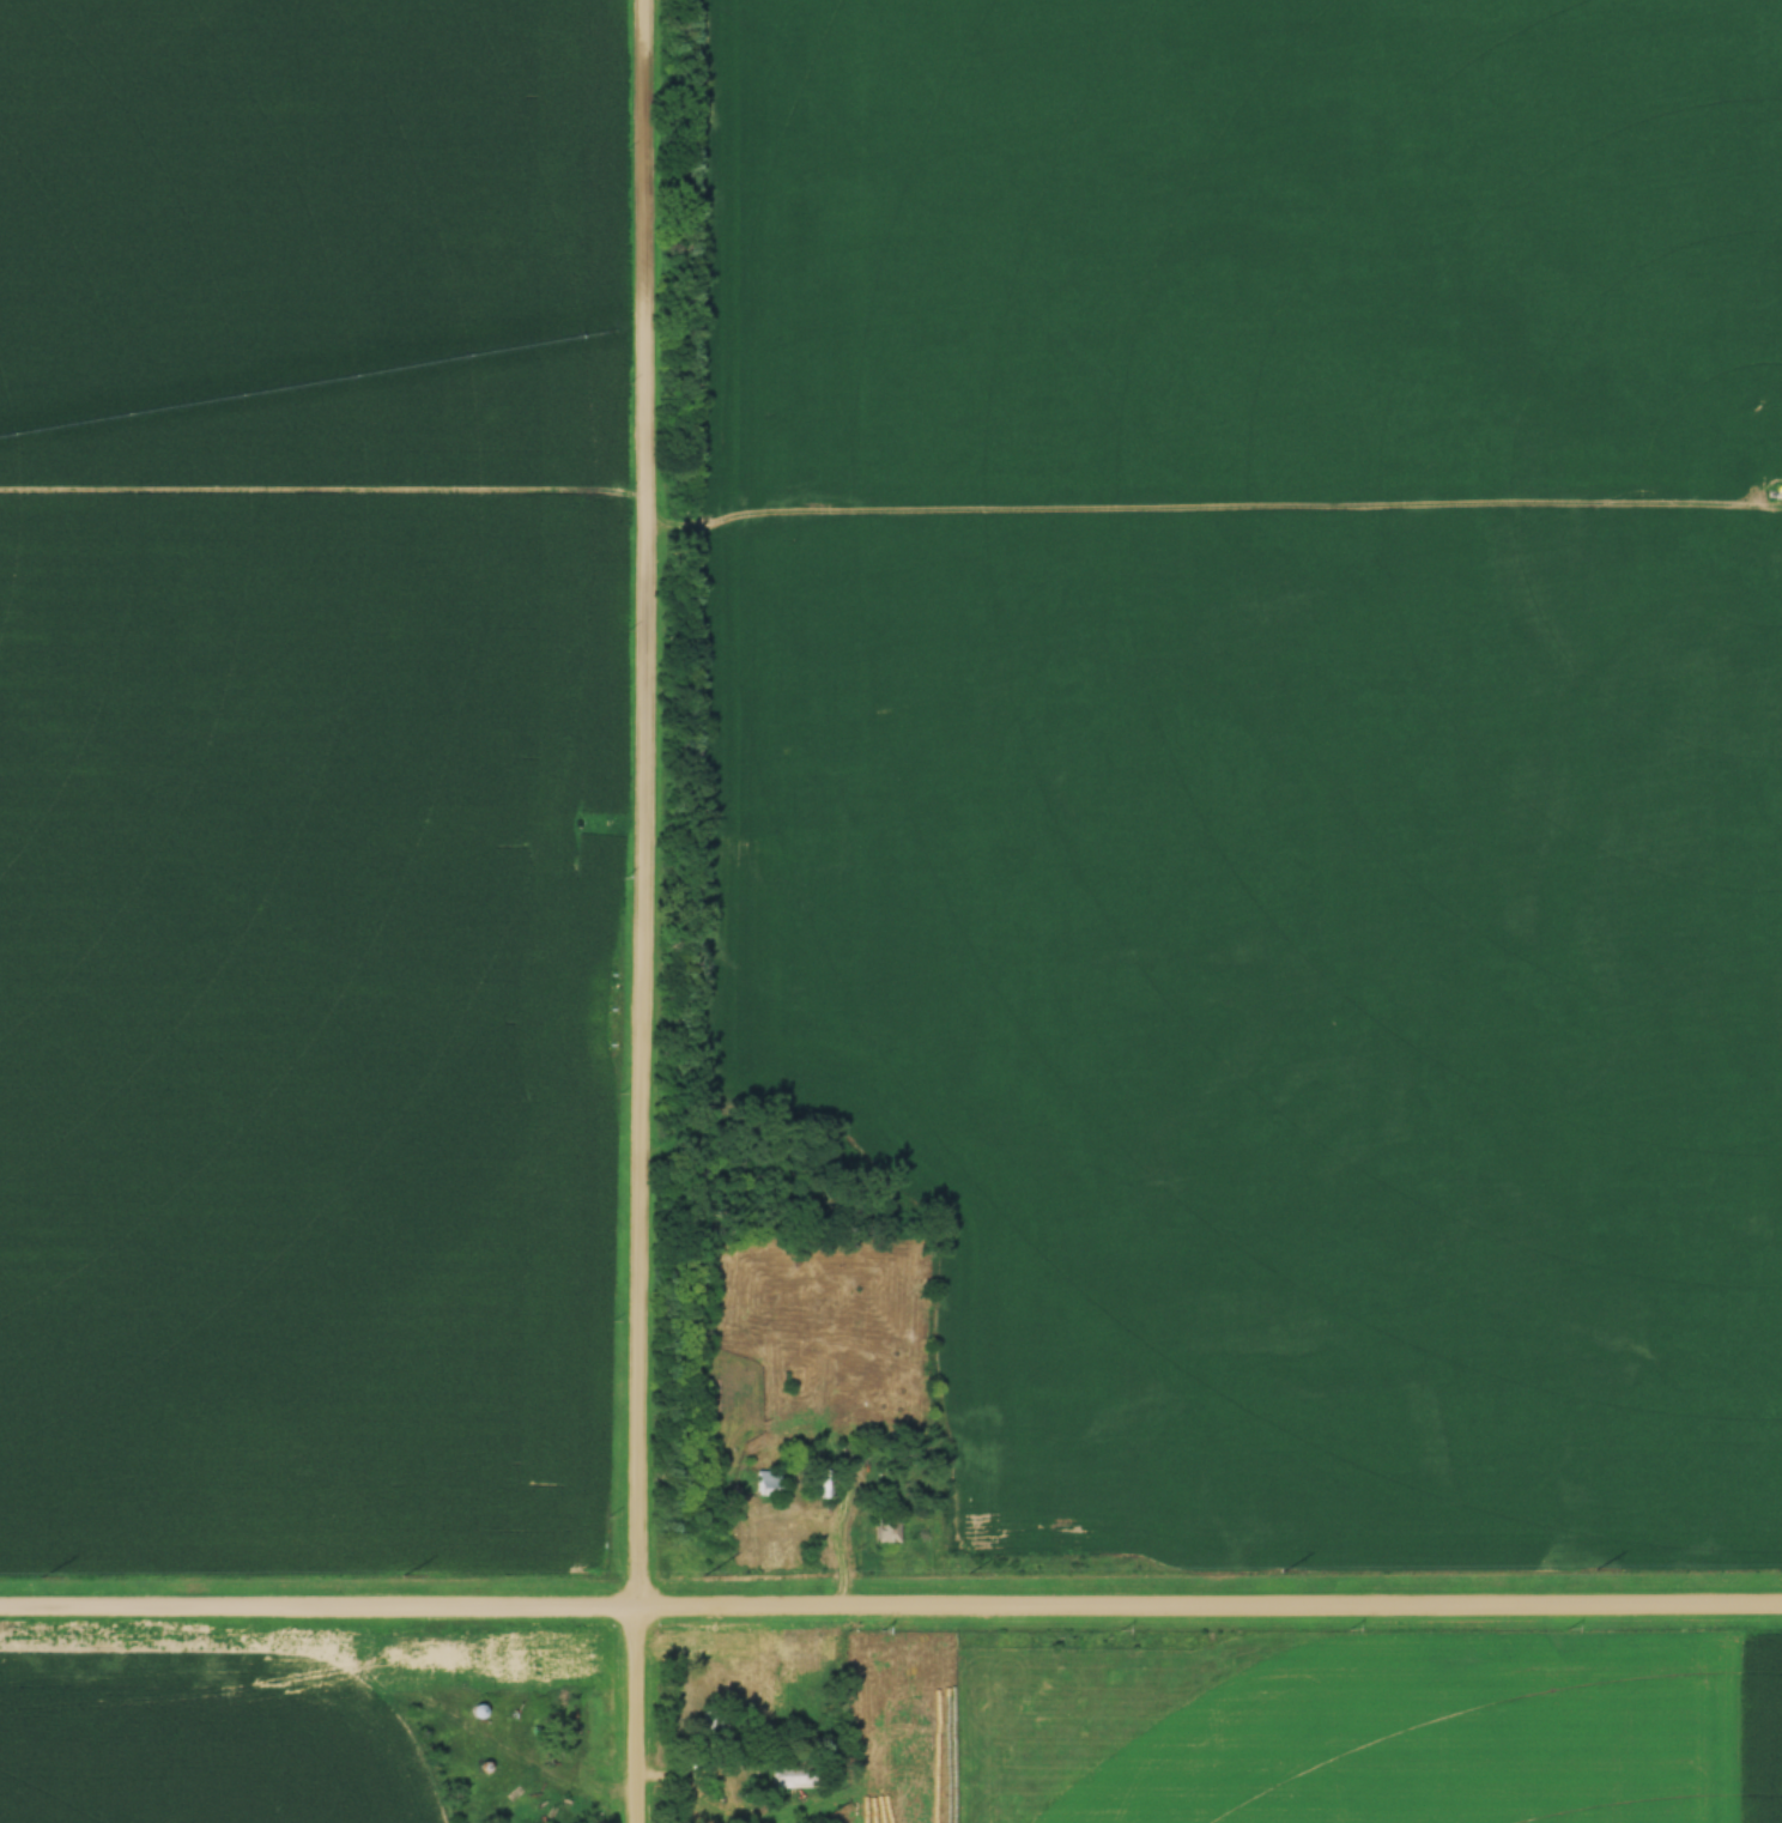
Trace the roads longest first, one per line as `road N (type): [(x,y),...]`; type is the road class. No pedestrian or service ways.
road 1 (residential): [(644,1822),(647,0)]
road 2 (residential): [(0,1618),(1781,1607)]

